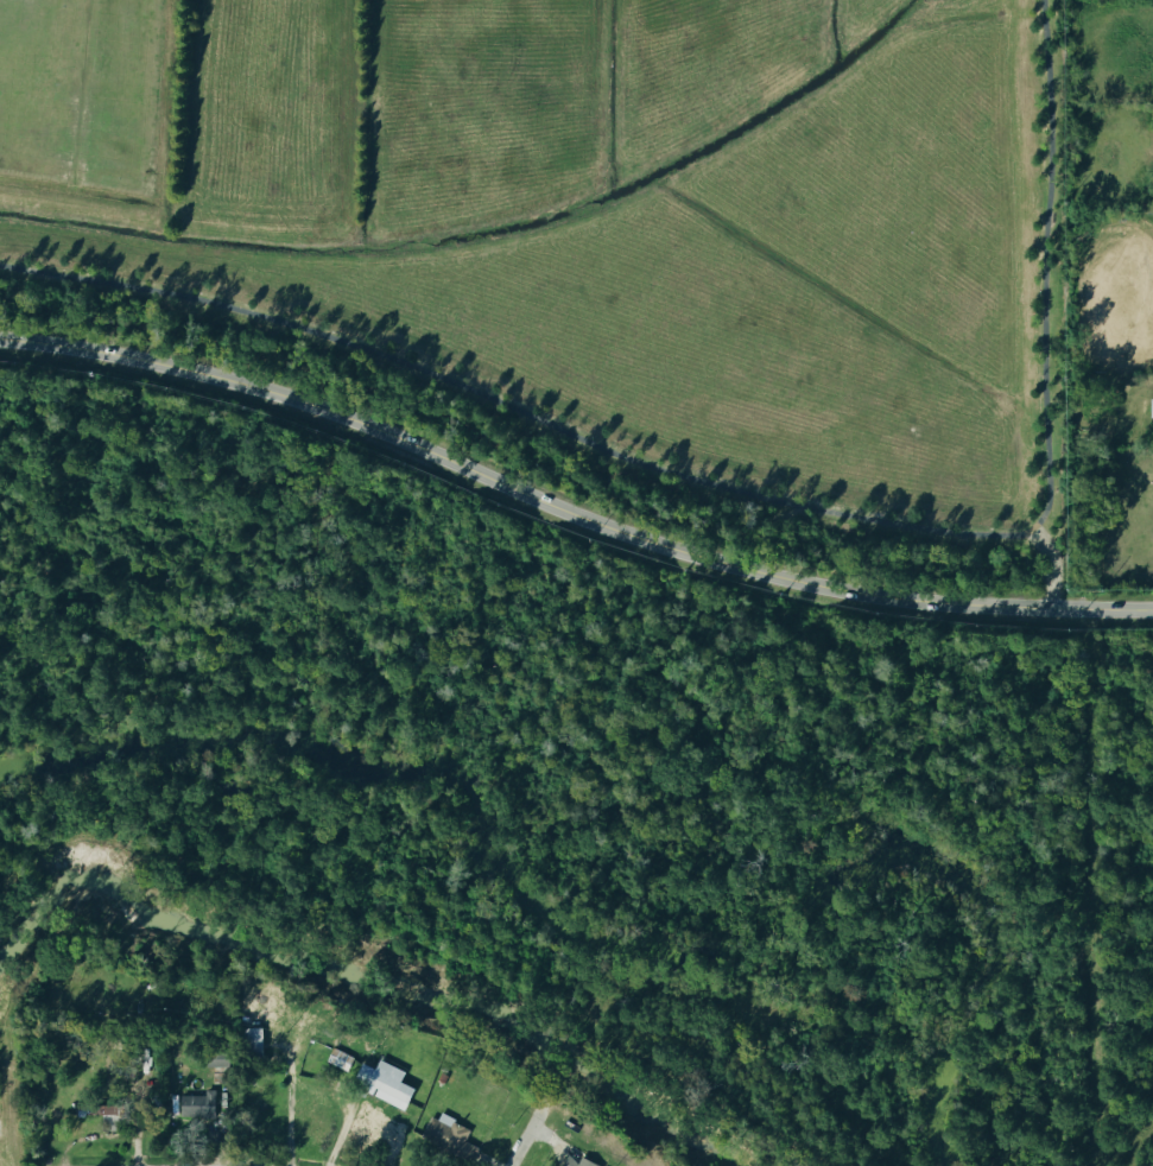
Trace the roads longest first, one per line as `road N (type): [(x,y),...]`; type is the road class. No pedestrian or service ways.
road 1 (tertiary): [(0,337),(68,344),(293,397),(594,521),(734,566),(889,600),(1152,609)]

